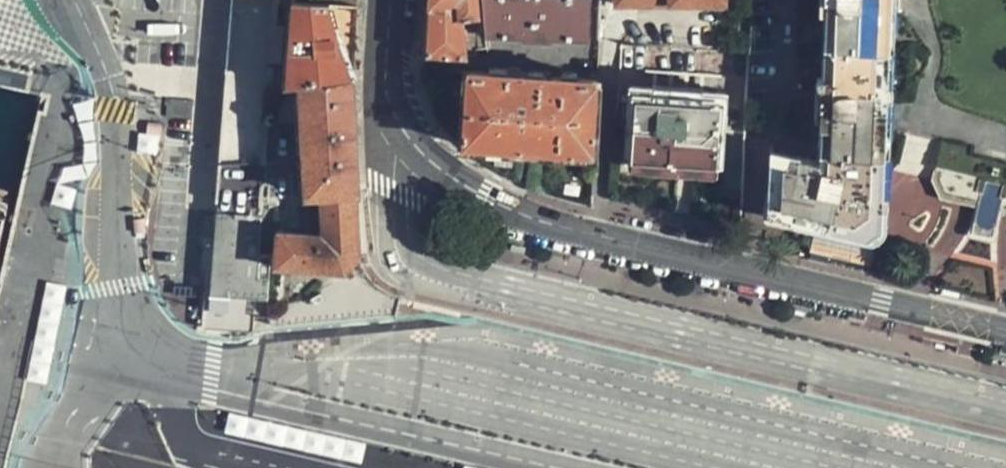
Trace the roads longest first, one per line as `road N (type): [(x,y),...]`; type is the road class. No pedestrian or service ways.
road 1 (tertiary): [(406,136),(429,162),(506,209),(1005,330)]
road 2 (tertiary): [(406,136),(388,76),(391,0)]

